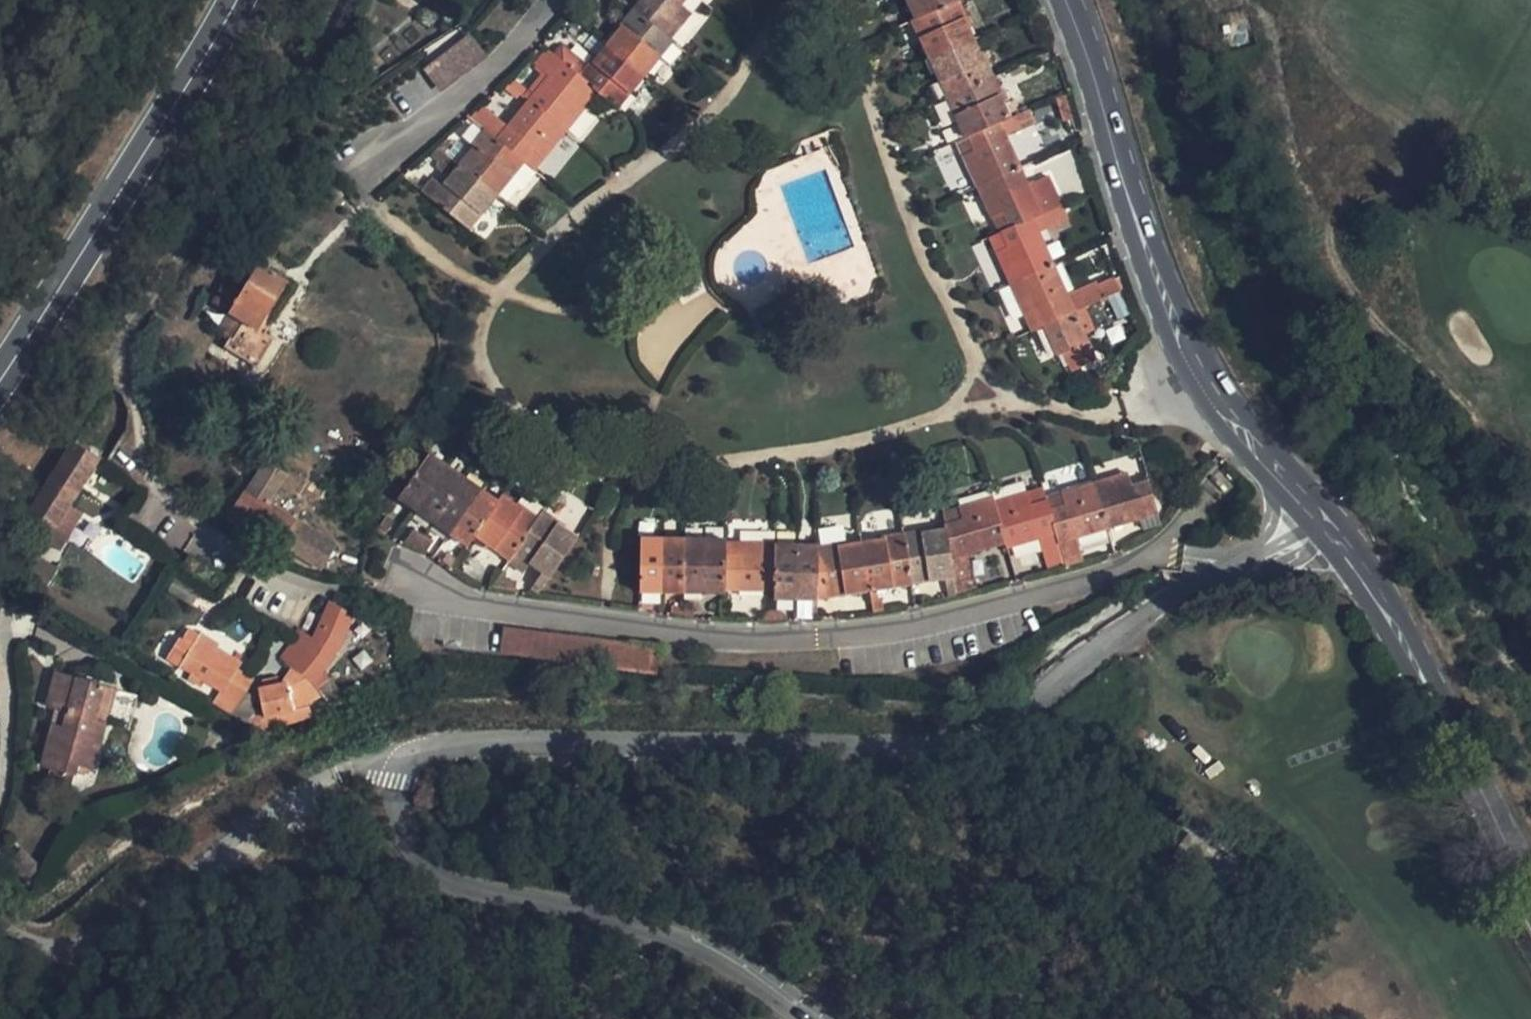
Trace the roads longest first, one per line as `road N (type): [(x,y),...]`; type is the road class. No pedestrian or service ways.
road 1 (residential): [(1309,524),(1202,580),(1131,627),(1027,716),(995,729),(936,743),(638,754),(475,748),(396,766),(387,800),(398,835),(423,857),(498,888),(690,937),(820,1018)]
road 2 (residential): [(2,621),(3,529),(290,93),(329,0)]
road 3 (tertiary): [(1067,0),(1197,377),(1309,524)]
road 4 (tertiary): [(0,379),(234,0)]
road 5 (tertiary): [(1309,524),(1449,730),(1530,890)]

